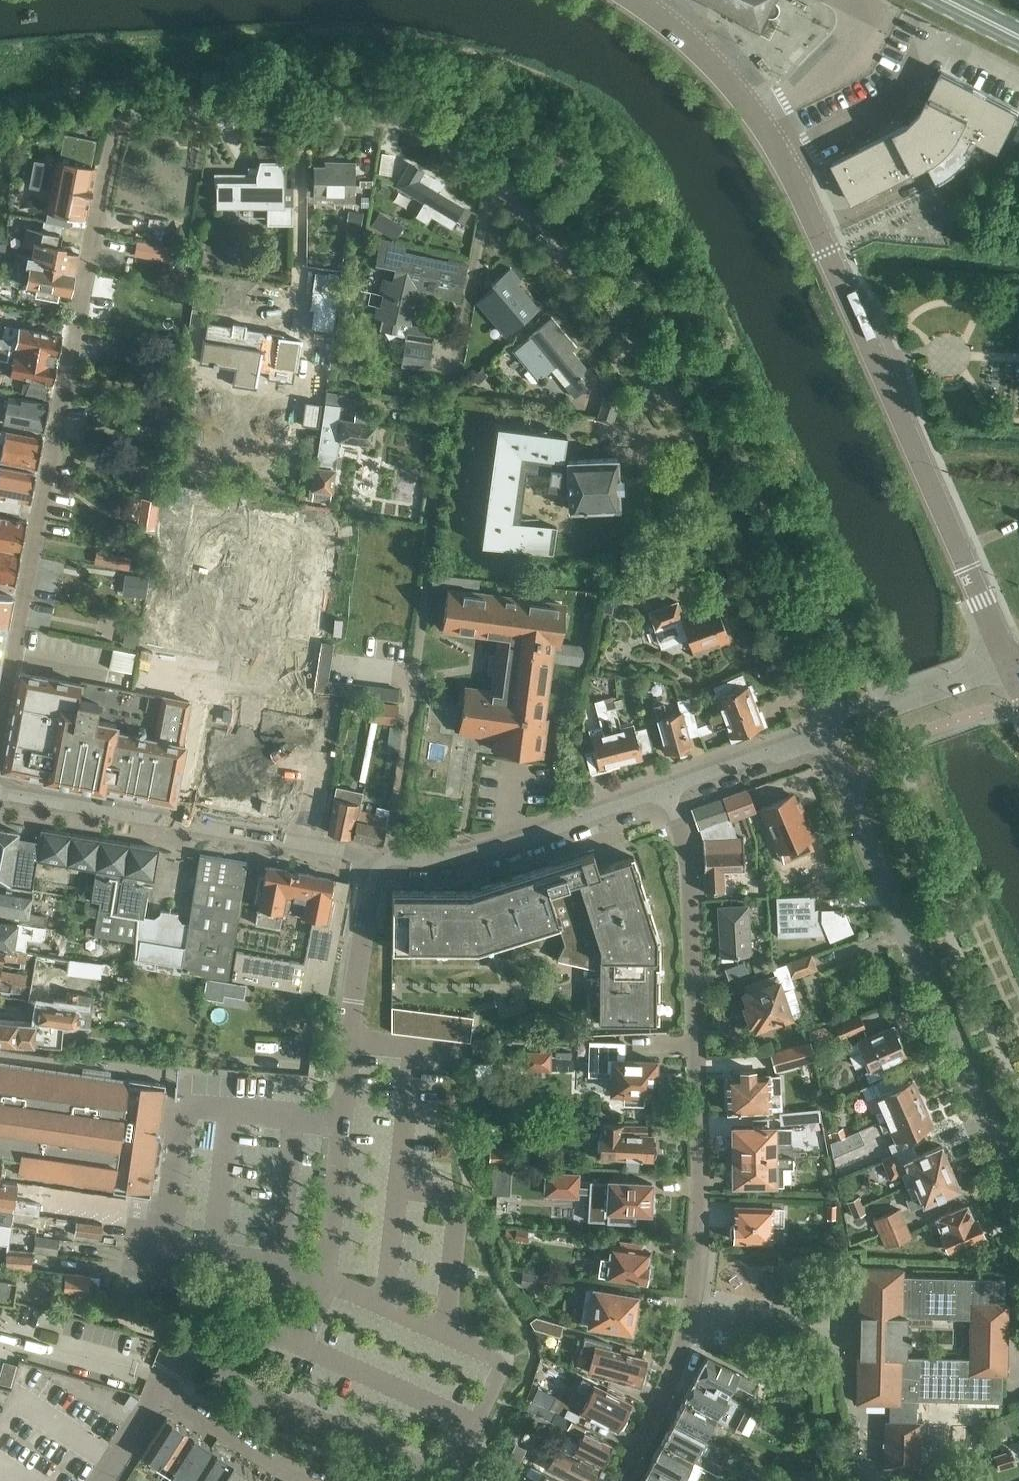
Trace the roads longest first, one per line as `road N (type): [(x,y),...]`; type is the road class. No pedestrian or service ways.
road 1 (residential): [(0,711),(117,123),(145,112),(346,112),(397,121),(468,159),(504,190),(669,390),(824,733)]
road 2 (tertiary): [(1009,670),(785,154),(707,51),(643,0)]
road 3 (residential): [(668,792),(685,851),(699,1214),(693,1295),(681,1362),(618,1480)]
road 4 (residential): [(162,1391),(191,1346),(224,1314),(309,1275),(327,1257),(373,864)]
road 5 (residential): [(824,733),(1018,1196)]
road 6 (residential): [(388,866),(448,412),(490,417)]
road 7 (residential): [(373,864),(0,793)]
road 8 (residential): [(388,866),(502,854),(668,792)]
road 9 (residential): [(824,733),(1009,670)]
road 10 (residential): [(668,792),(824,733)]
road 11 (residential): [(303,1480),(162,1391)]

